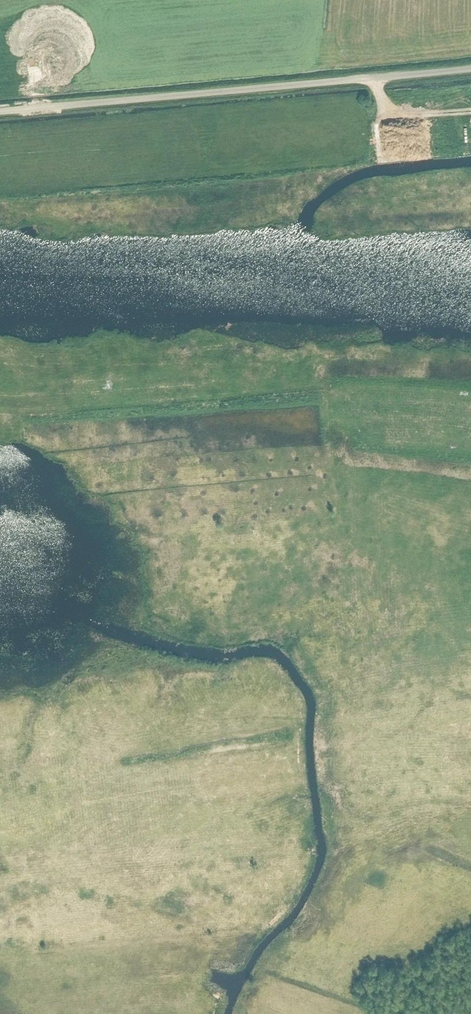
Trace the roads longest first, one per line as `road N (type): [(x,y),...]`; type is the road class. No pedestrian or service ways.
road 1 (unclassified): [(0,111),(470,67)]
road 2 (track): [(371,77),(391,110),(470,111)]

